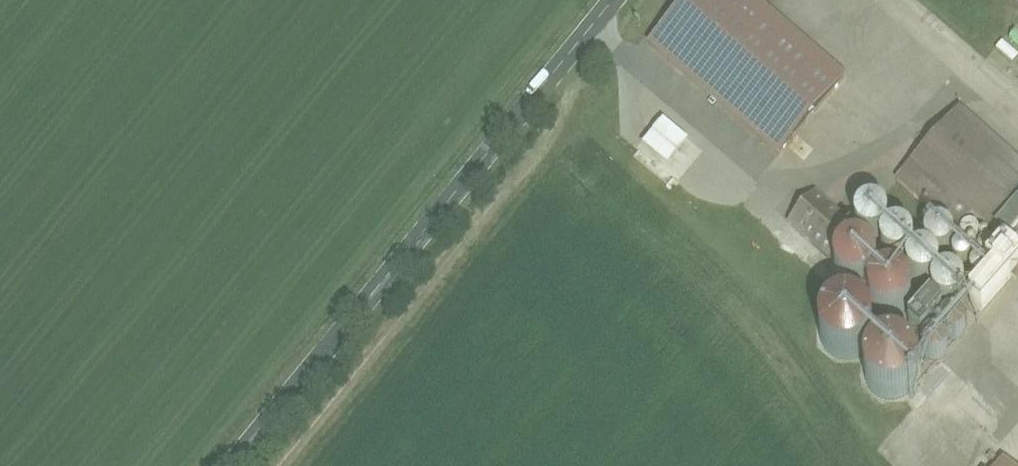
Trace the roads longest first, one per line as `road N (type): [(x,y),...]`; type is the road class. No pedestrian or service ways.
road 1 (tertiary): [(229,465),(617,0)]

